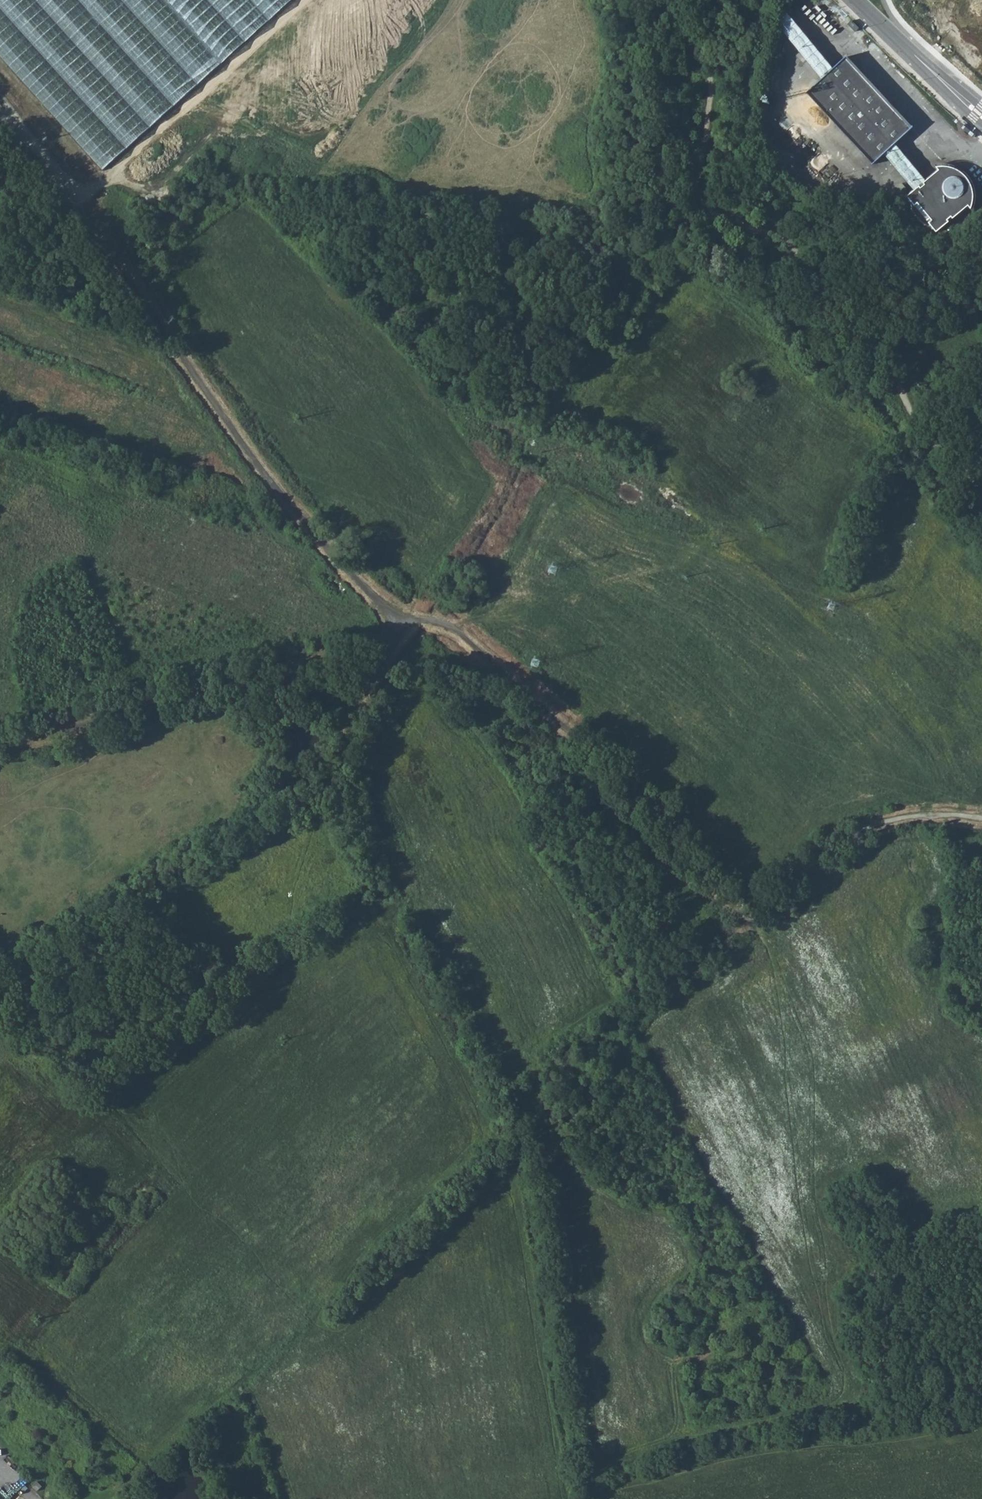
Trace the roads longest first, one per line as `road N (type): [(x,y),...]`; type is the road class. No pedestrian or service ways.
road 1 (track): [(398,625),(252,456),(0,96)]
road 2 (track): [(398,625),(378,644),(0,744)]
road 3 (residential): [(853,0),(981,115)]

